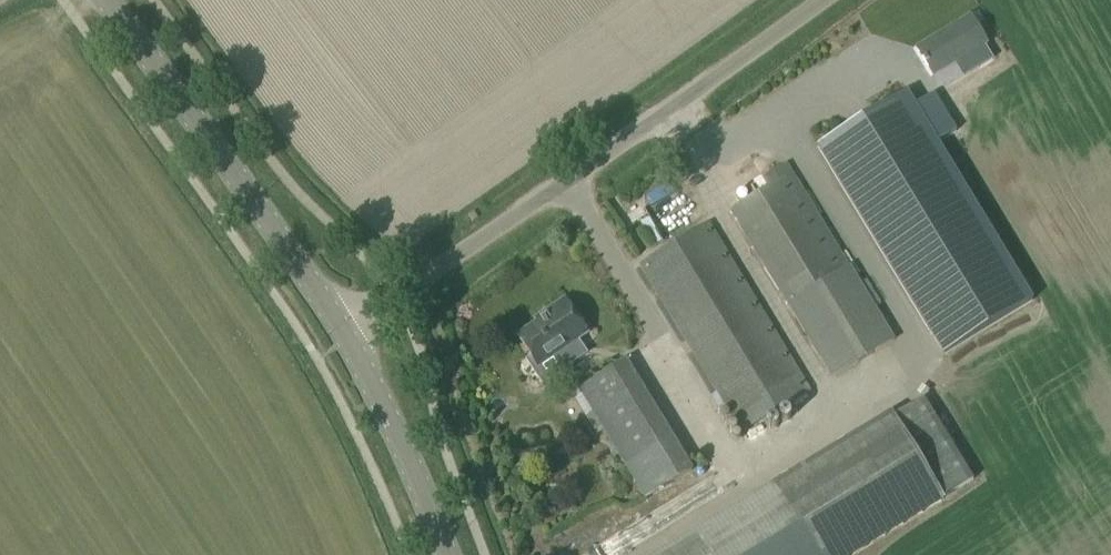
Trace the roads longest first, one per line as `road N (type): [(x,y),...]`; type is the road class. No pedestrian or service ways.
road 1 (unclassified): [(344,335),(809,0)]
road 2 (tertiary): [(344,335),(107,0)]
road 3 (tertiary): [(448,554),(344,335)]

